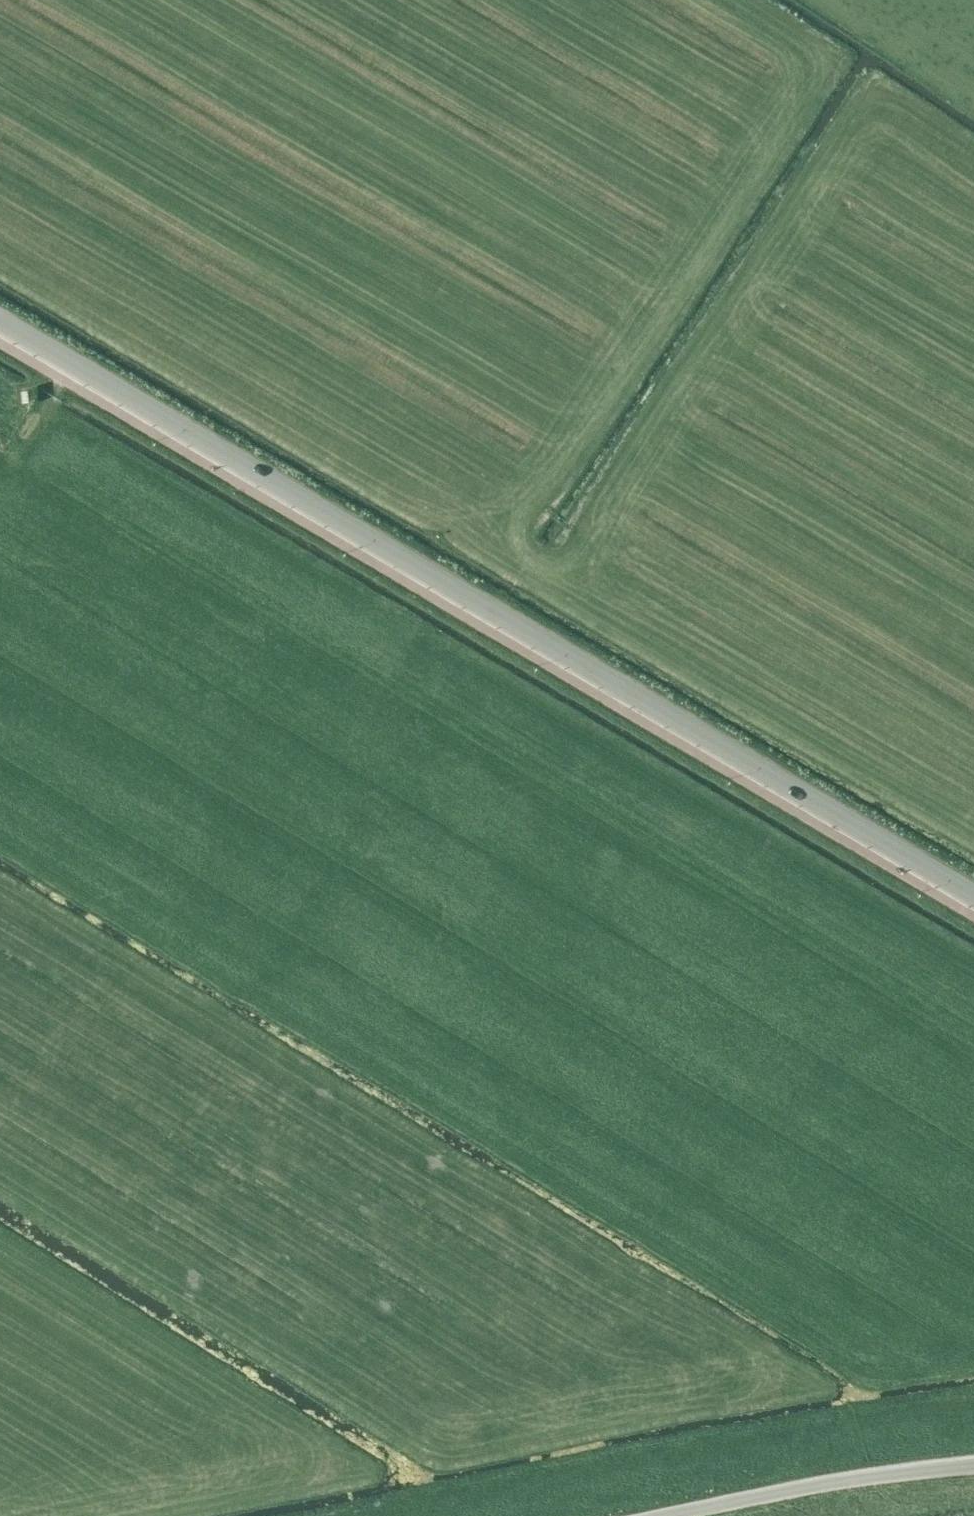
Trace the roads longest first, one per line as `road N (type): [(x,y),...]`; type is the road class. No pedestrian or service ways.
road 1 (unclassified): [(973,895),(0,321)]
road 2 (unclassified): [(663,1515),(861,1476),(973,1463)]

